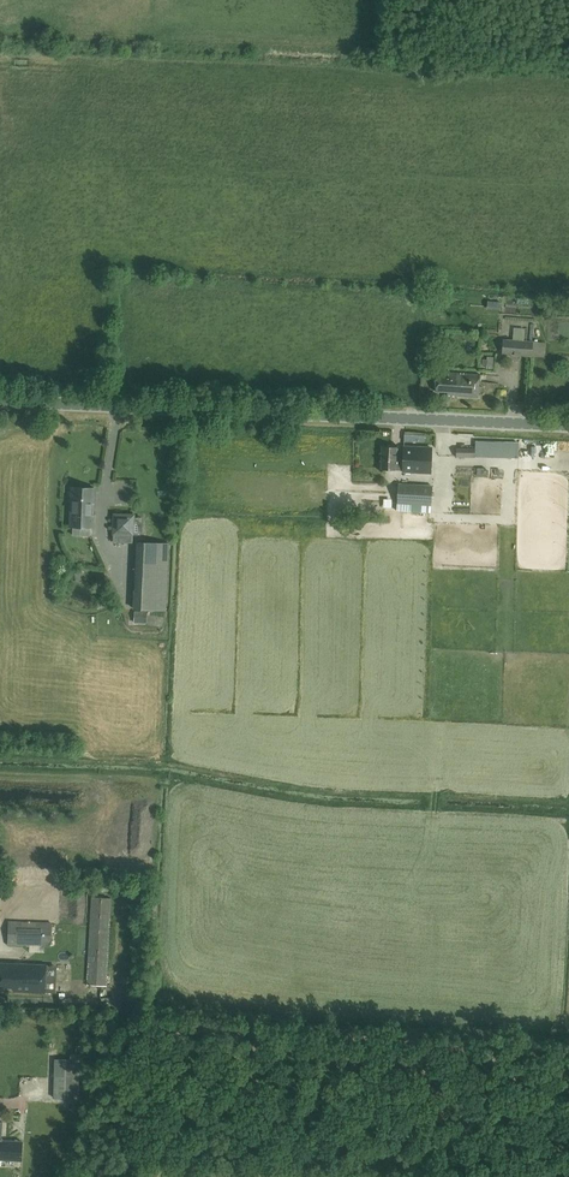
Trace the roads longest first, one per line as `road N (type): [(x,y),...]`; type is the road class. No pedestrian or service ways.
road 1 (tertiary): [(568,425),(0,402)]

